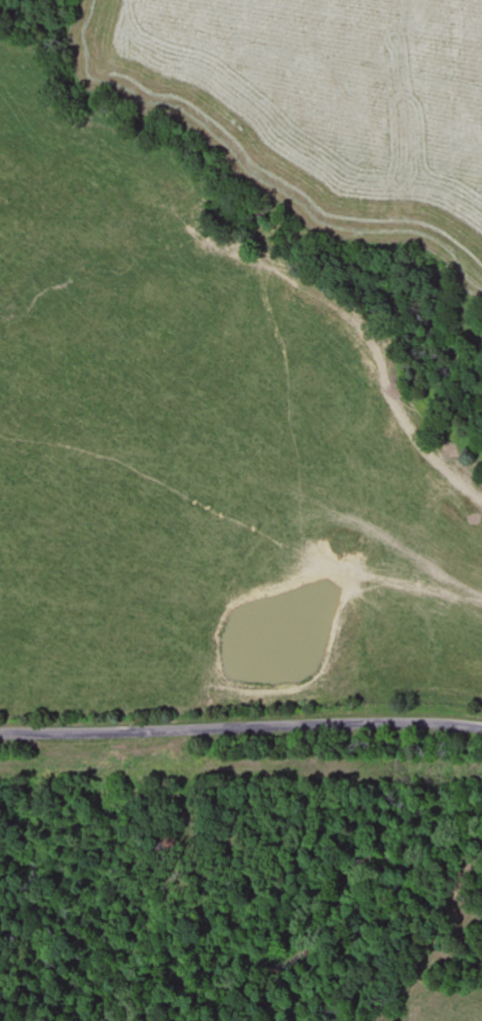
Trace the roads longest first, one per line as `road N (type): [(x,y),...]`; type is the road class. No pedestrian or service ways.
road 1 (residential): [(481,735),(364,728),(0,736)]

